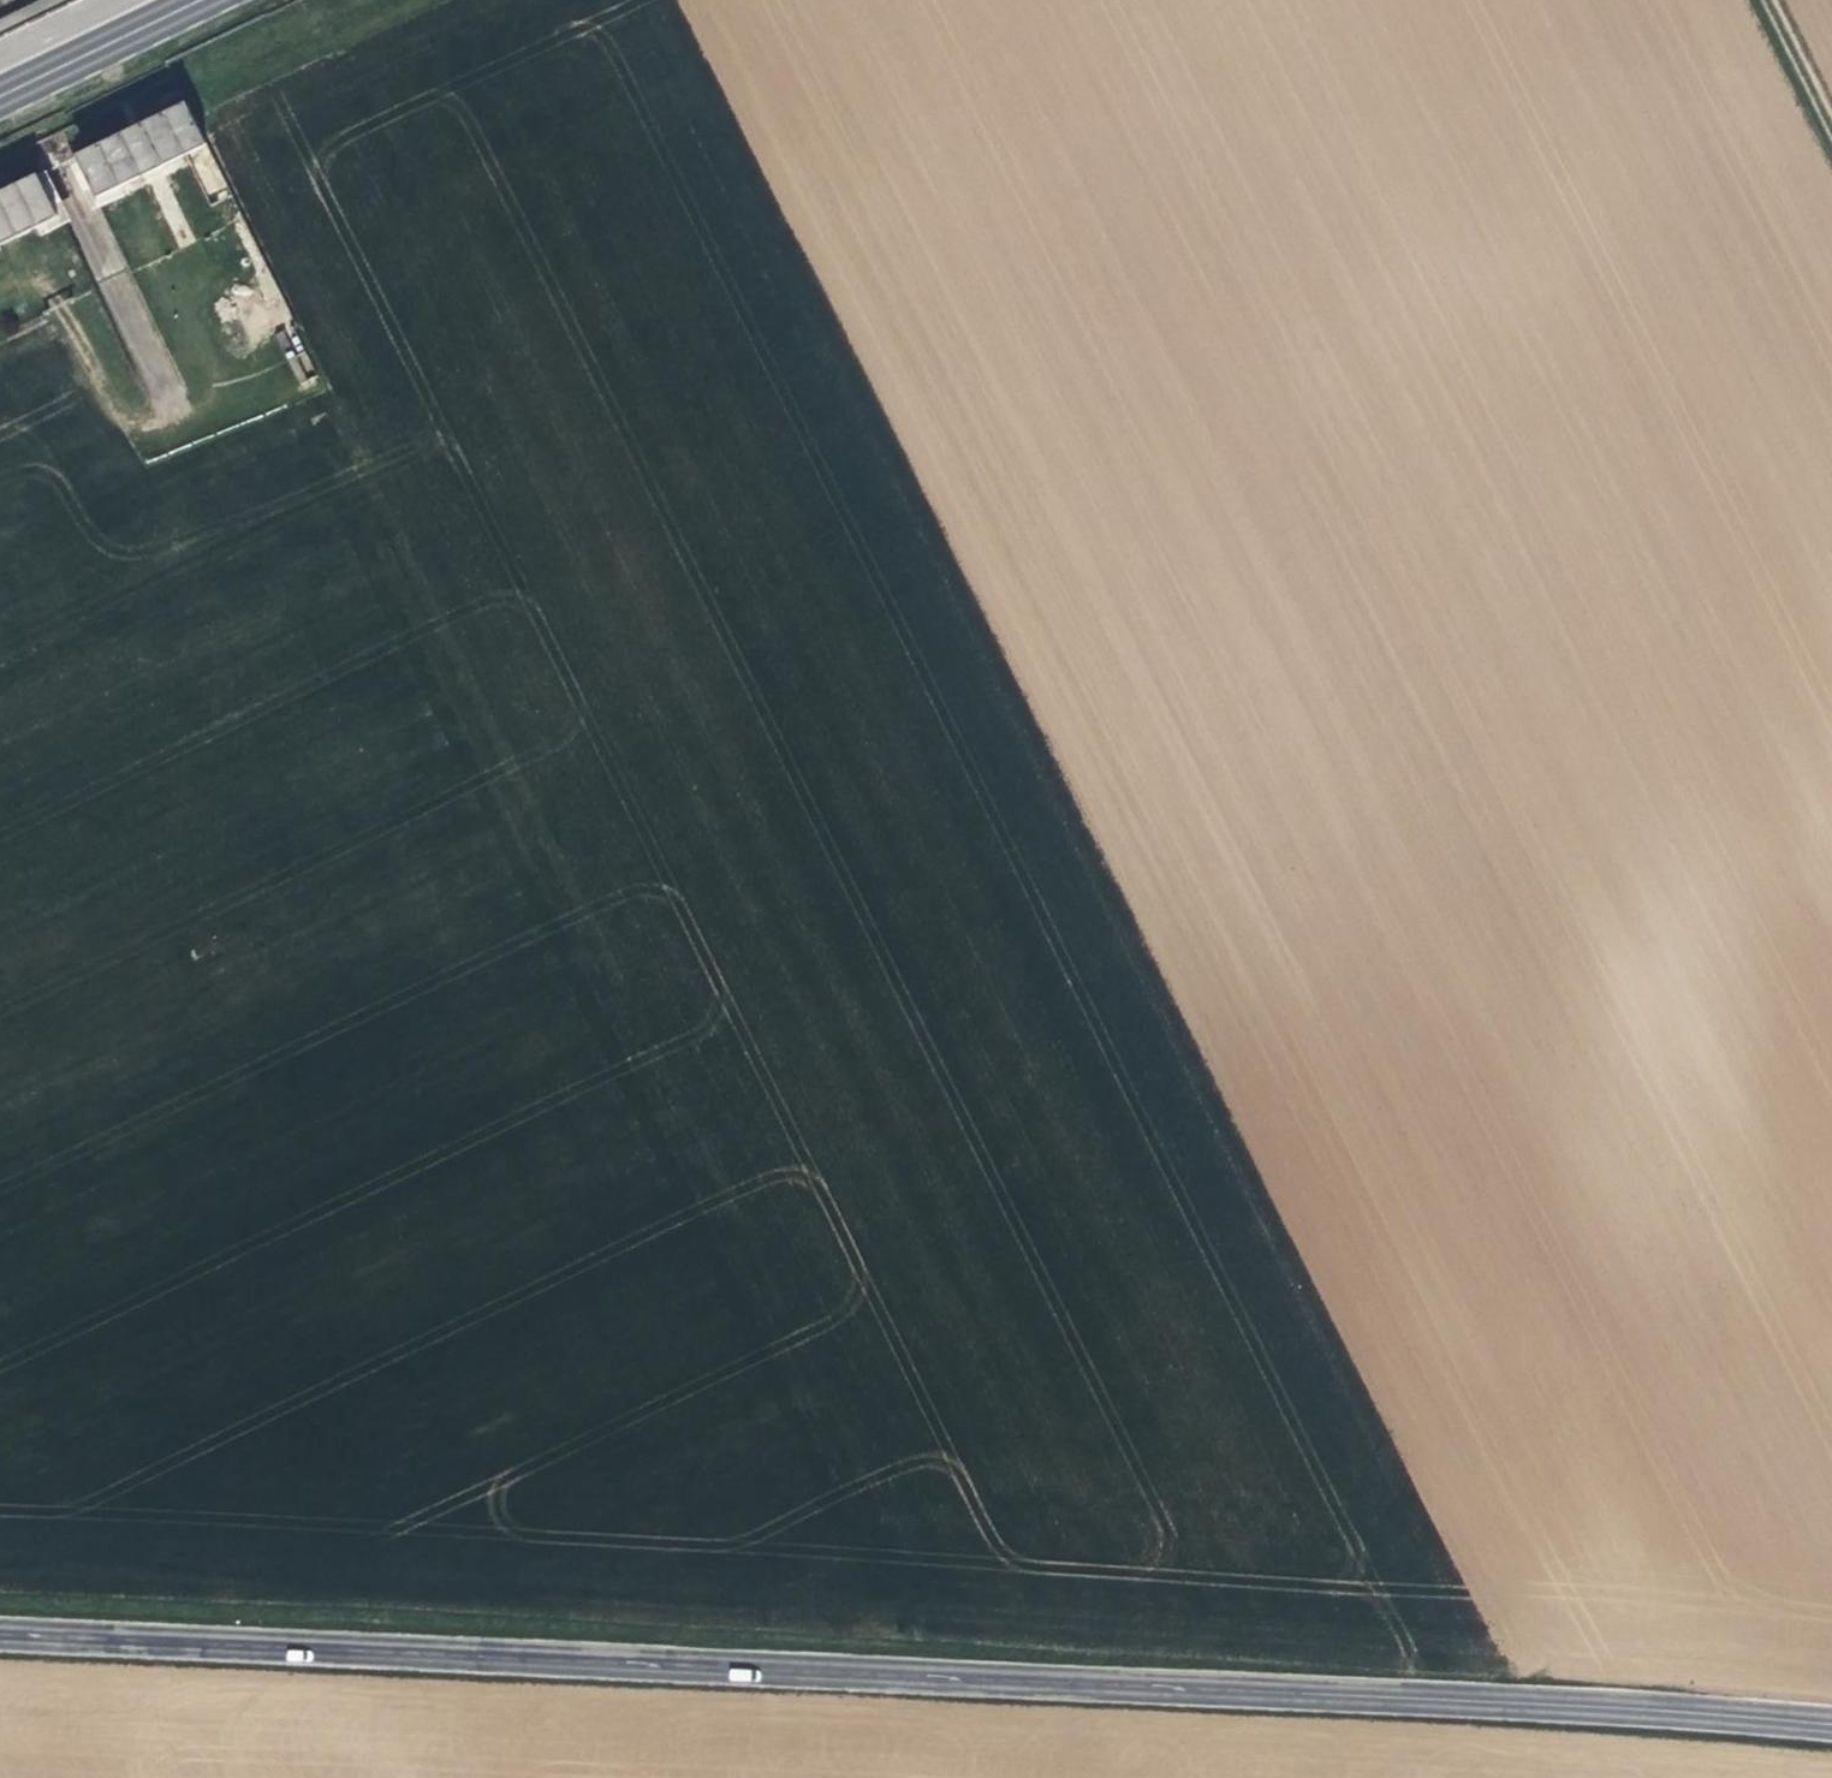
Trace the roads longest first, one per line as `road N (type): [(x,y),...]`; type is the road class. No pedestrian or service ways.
road 1 (tertiary): [(1831,1740),(488,1654),(0,1633)]
road 2 (secondary): [(200,0),(0,96)]
road 3 (track): [(1757,0),(1831,150)]

